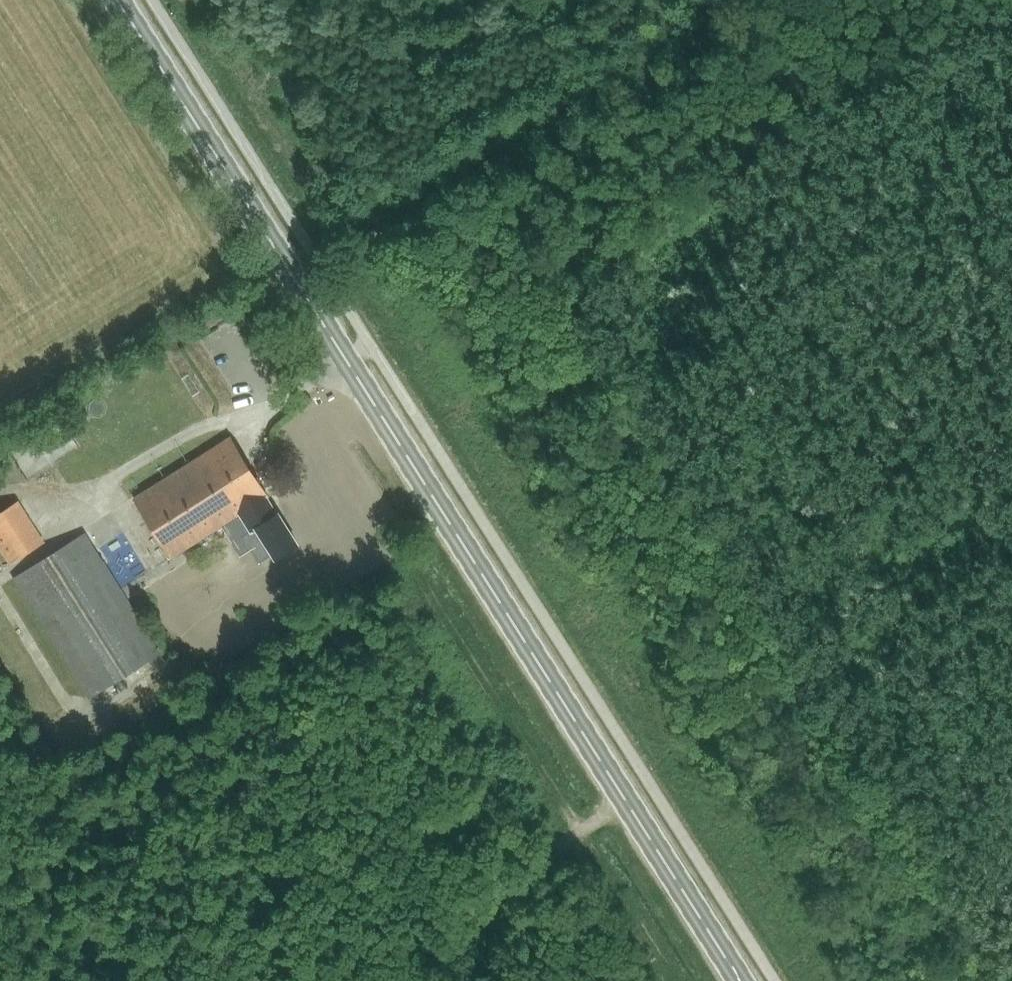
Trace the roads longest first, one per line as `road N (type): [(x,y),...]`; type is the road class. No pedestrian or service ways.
road 1 (secondary): [(740,980),(118,0)]
road 2 (track): [(292,275),(745,1)]
road 3 (track): [(421,572),(679,980)]
road 4 (track): [(1011,283),(895,130),(745,0)]
road 5 (track): [(401,980),(583,828),(626,801)]

